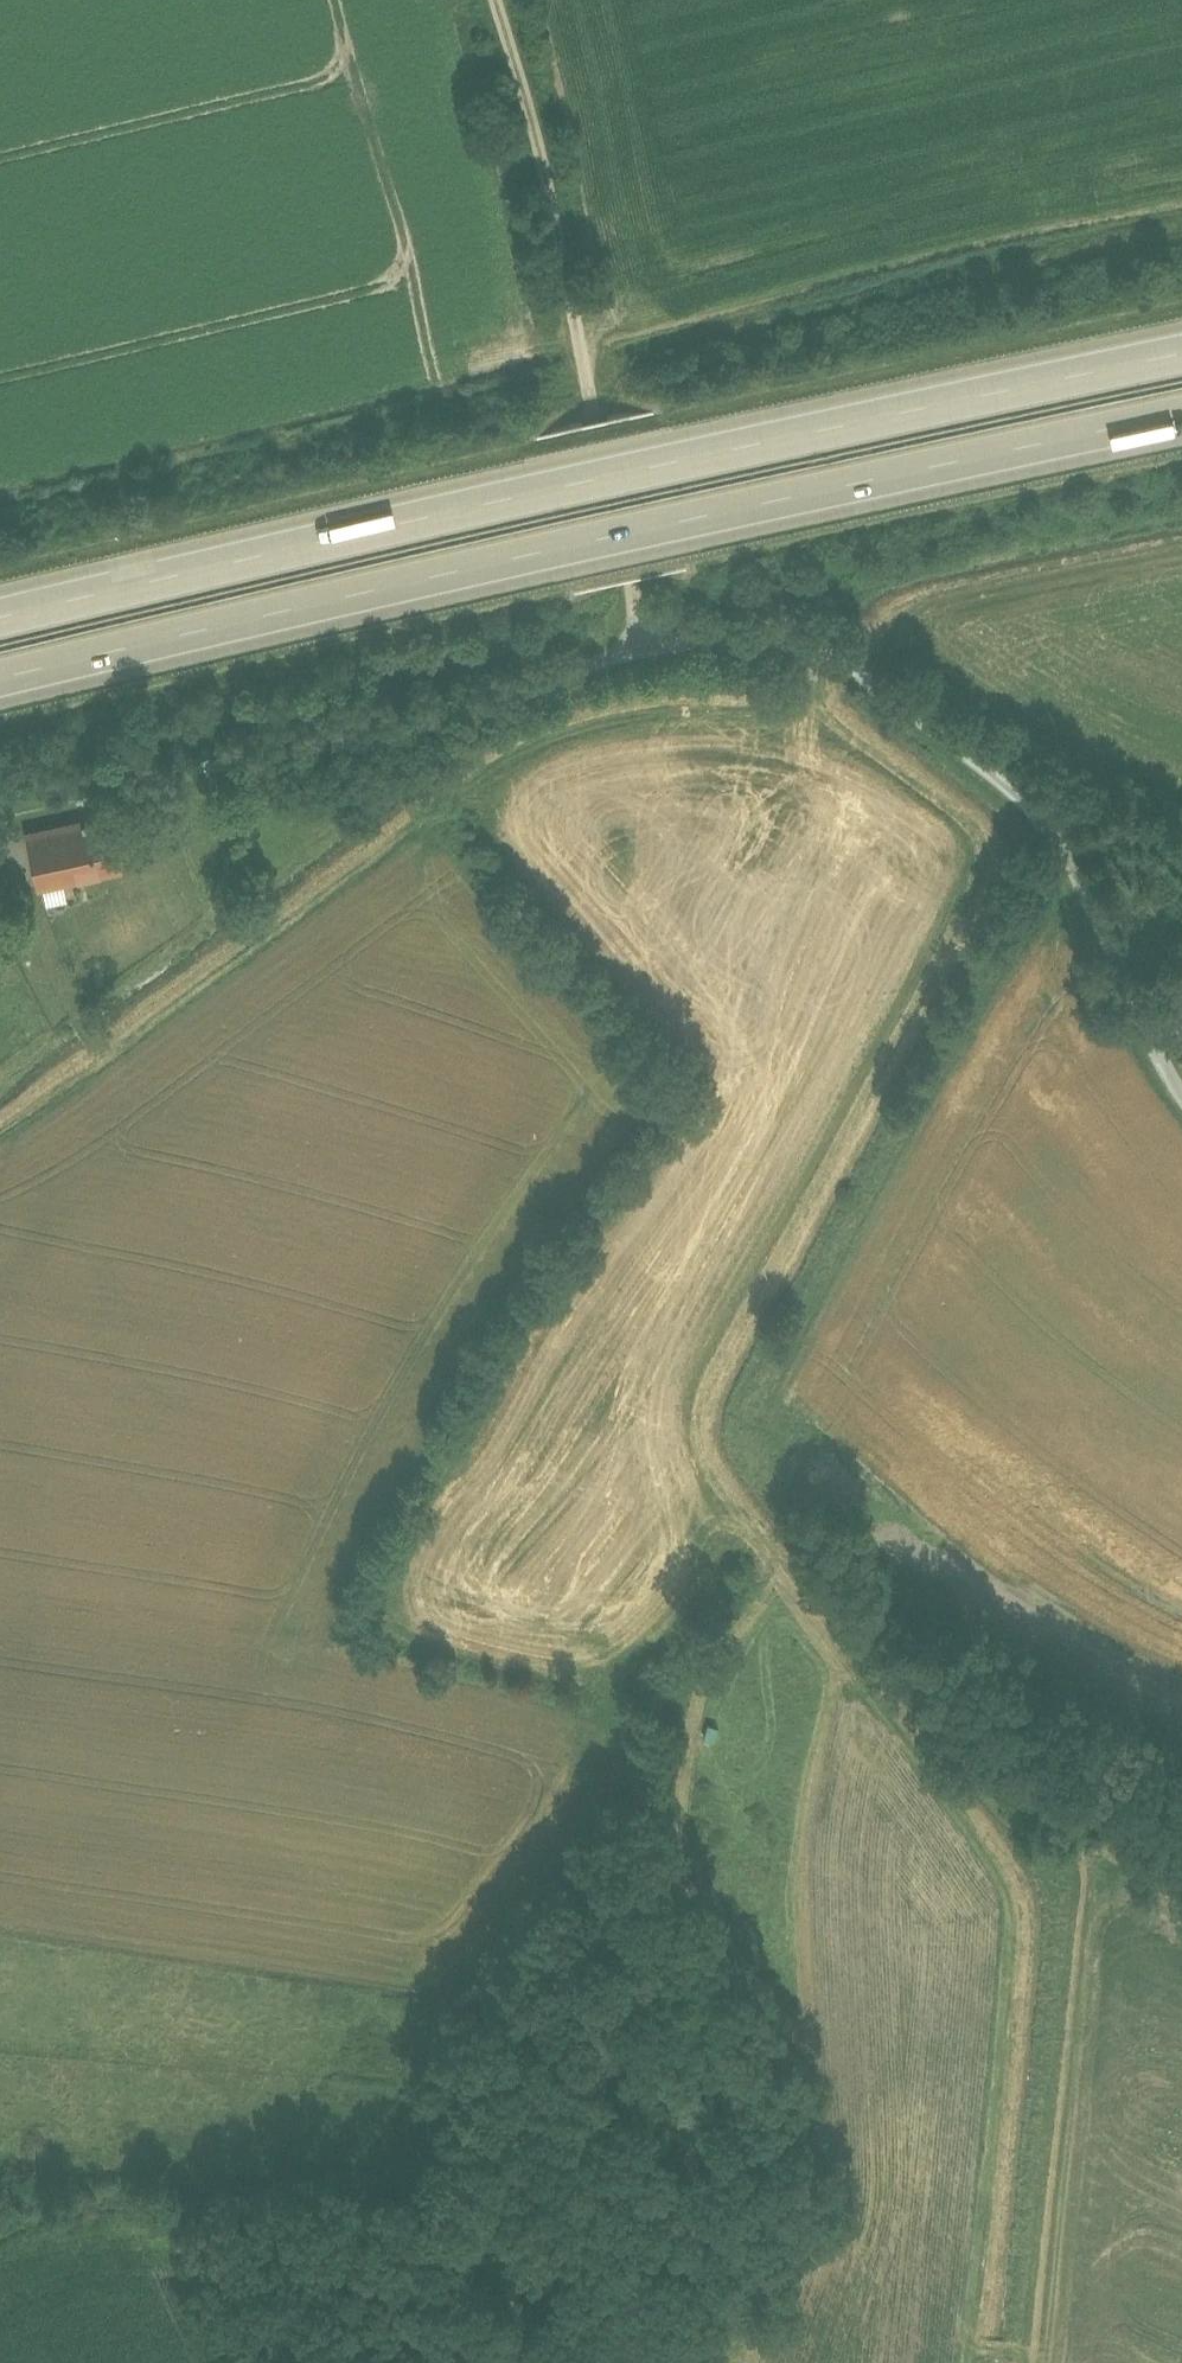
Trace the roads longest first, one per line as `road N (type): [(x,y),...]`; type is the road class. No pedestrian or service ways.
road 1 (motorway): [(0,674),(1181,408)]
road 2 (motorway): [(1181,340),(0,606)]
road 3 (residential): [(636,648),(761,634),(820,646),(874,673),(1023,790),(1064,840),(1181,1079)]
road 4 (track): [(493,0),(636,648)]
road 5 (residential): [(636,648),(268,764),(0,788)]

